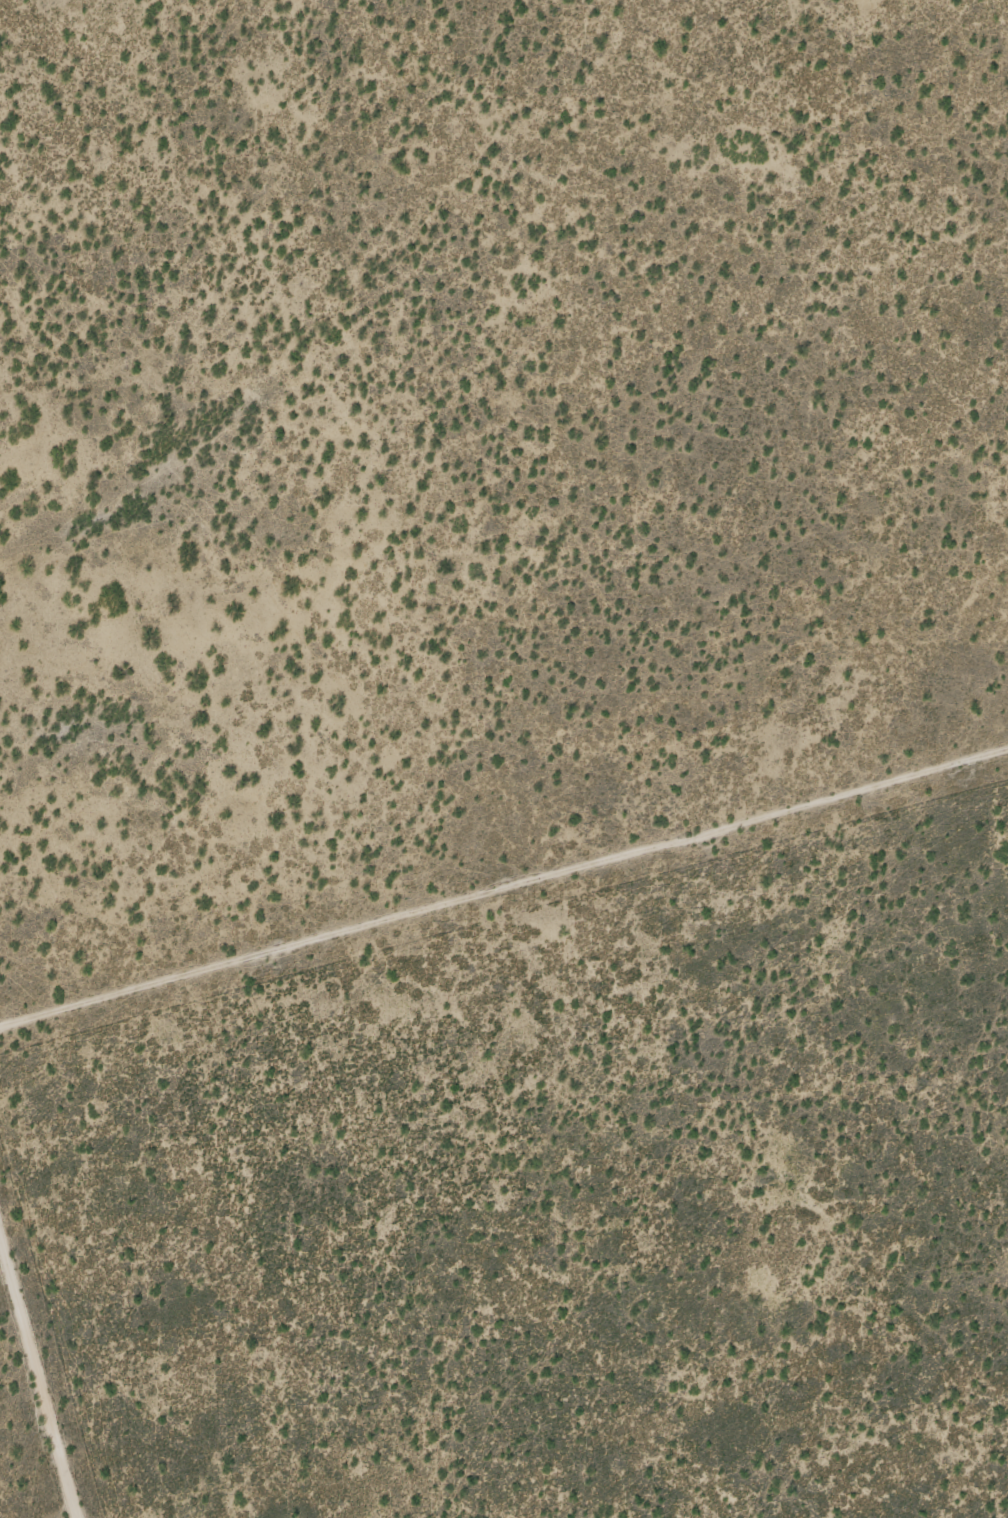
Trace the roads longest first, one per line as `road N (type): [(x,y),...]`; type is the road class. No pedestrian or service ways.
road 1 (track): [(1007,759),(0,1025)]
road 2 (track): [(79,1517),(0,1224)]

